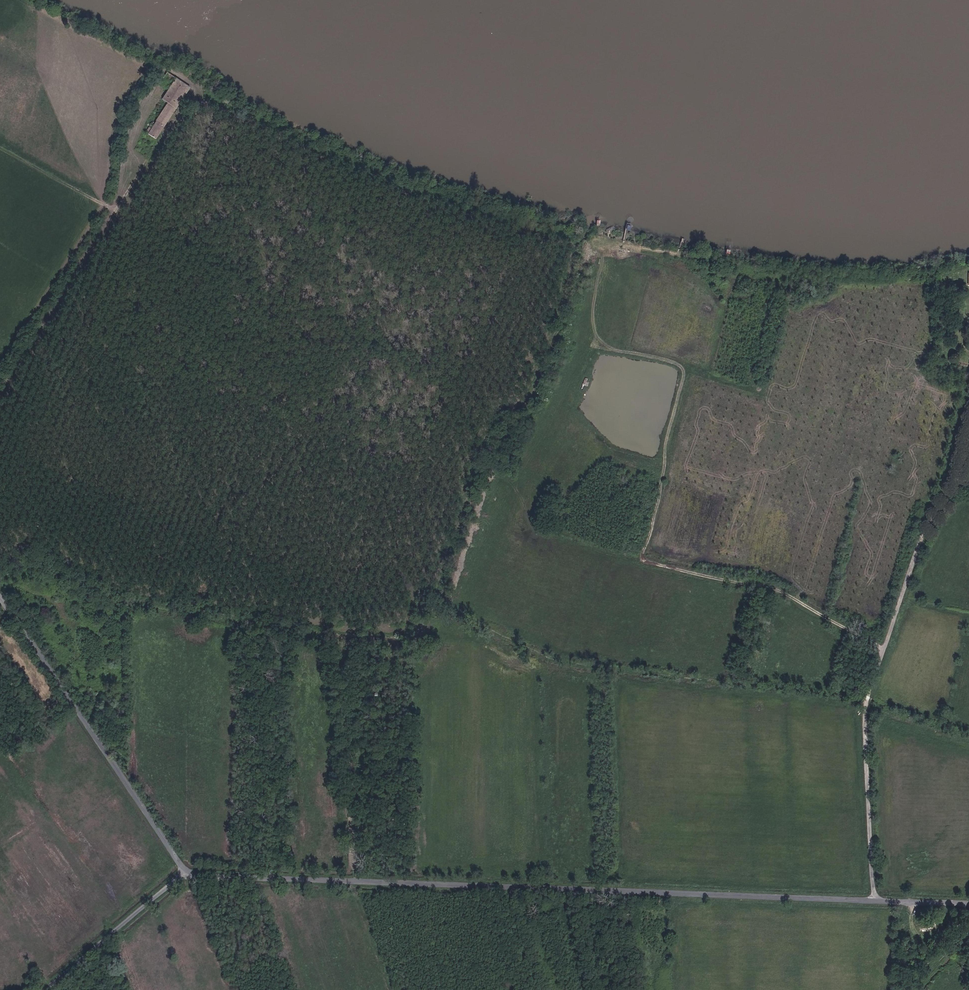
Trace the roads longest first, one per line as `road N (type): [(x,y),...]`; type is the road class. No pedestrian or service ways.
road 1 (tertiary): [(187,871),(968,903)]
road 2 (tertiary): [(0,598),(187,871)]
road 3 (residential): [(187,871),(48,989)]

